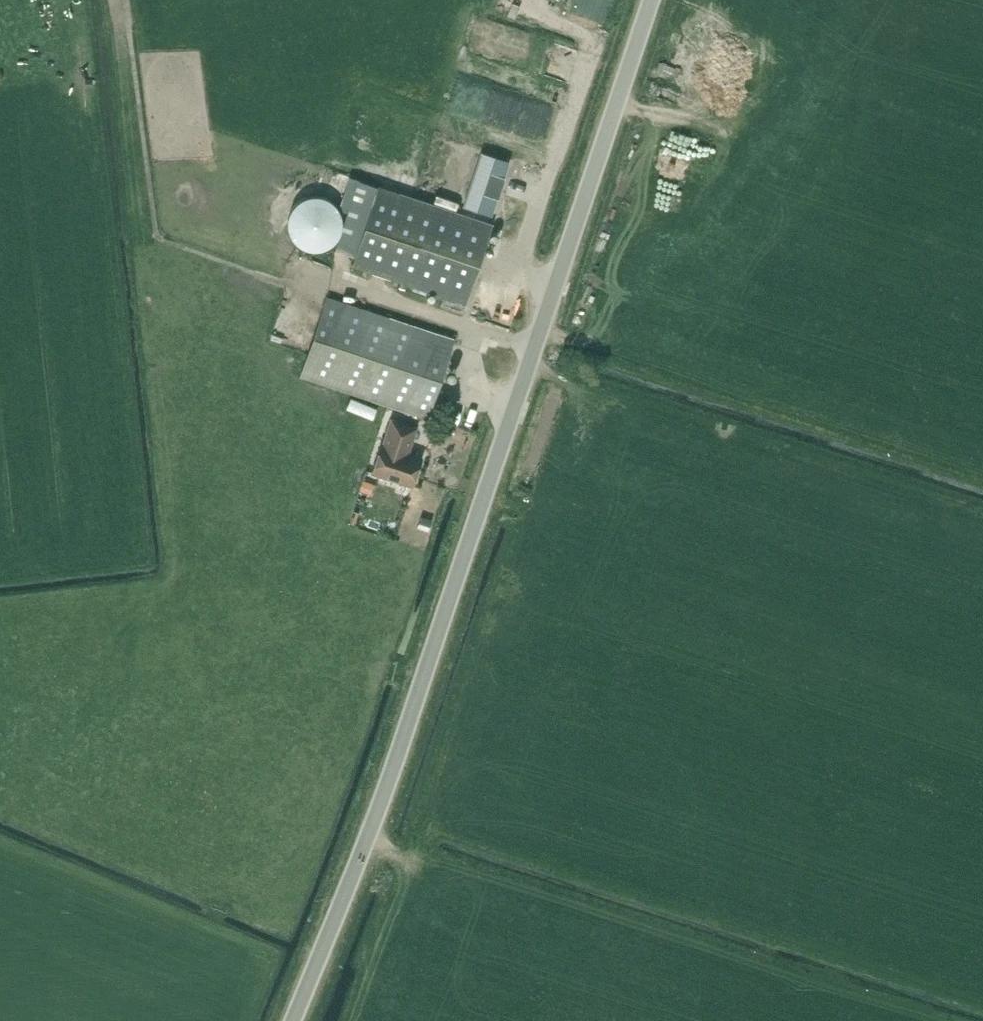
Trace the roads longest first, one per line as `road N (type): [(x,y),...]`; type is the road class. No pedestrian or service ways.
road 1 (unclassified): [(295,1020),(490,485),(651,0)]

